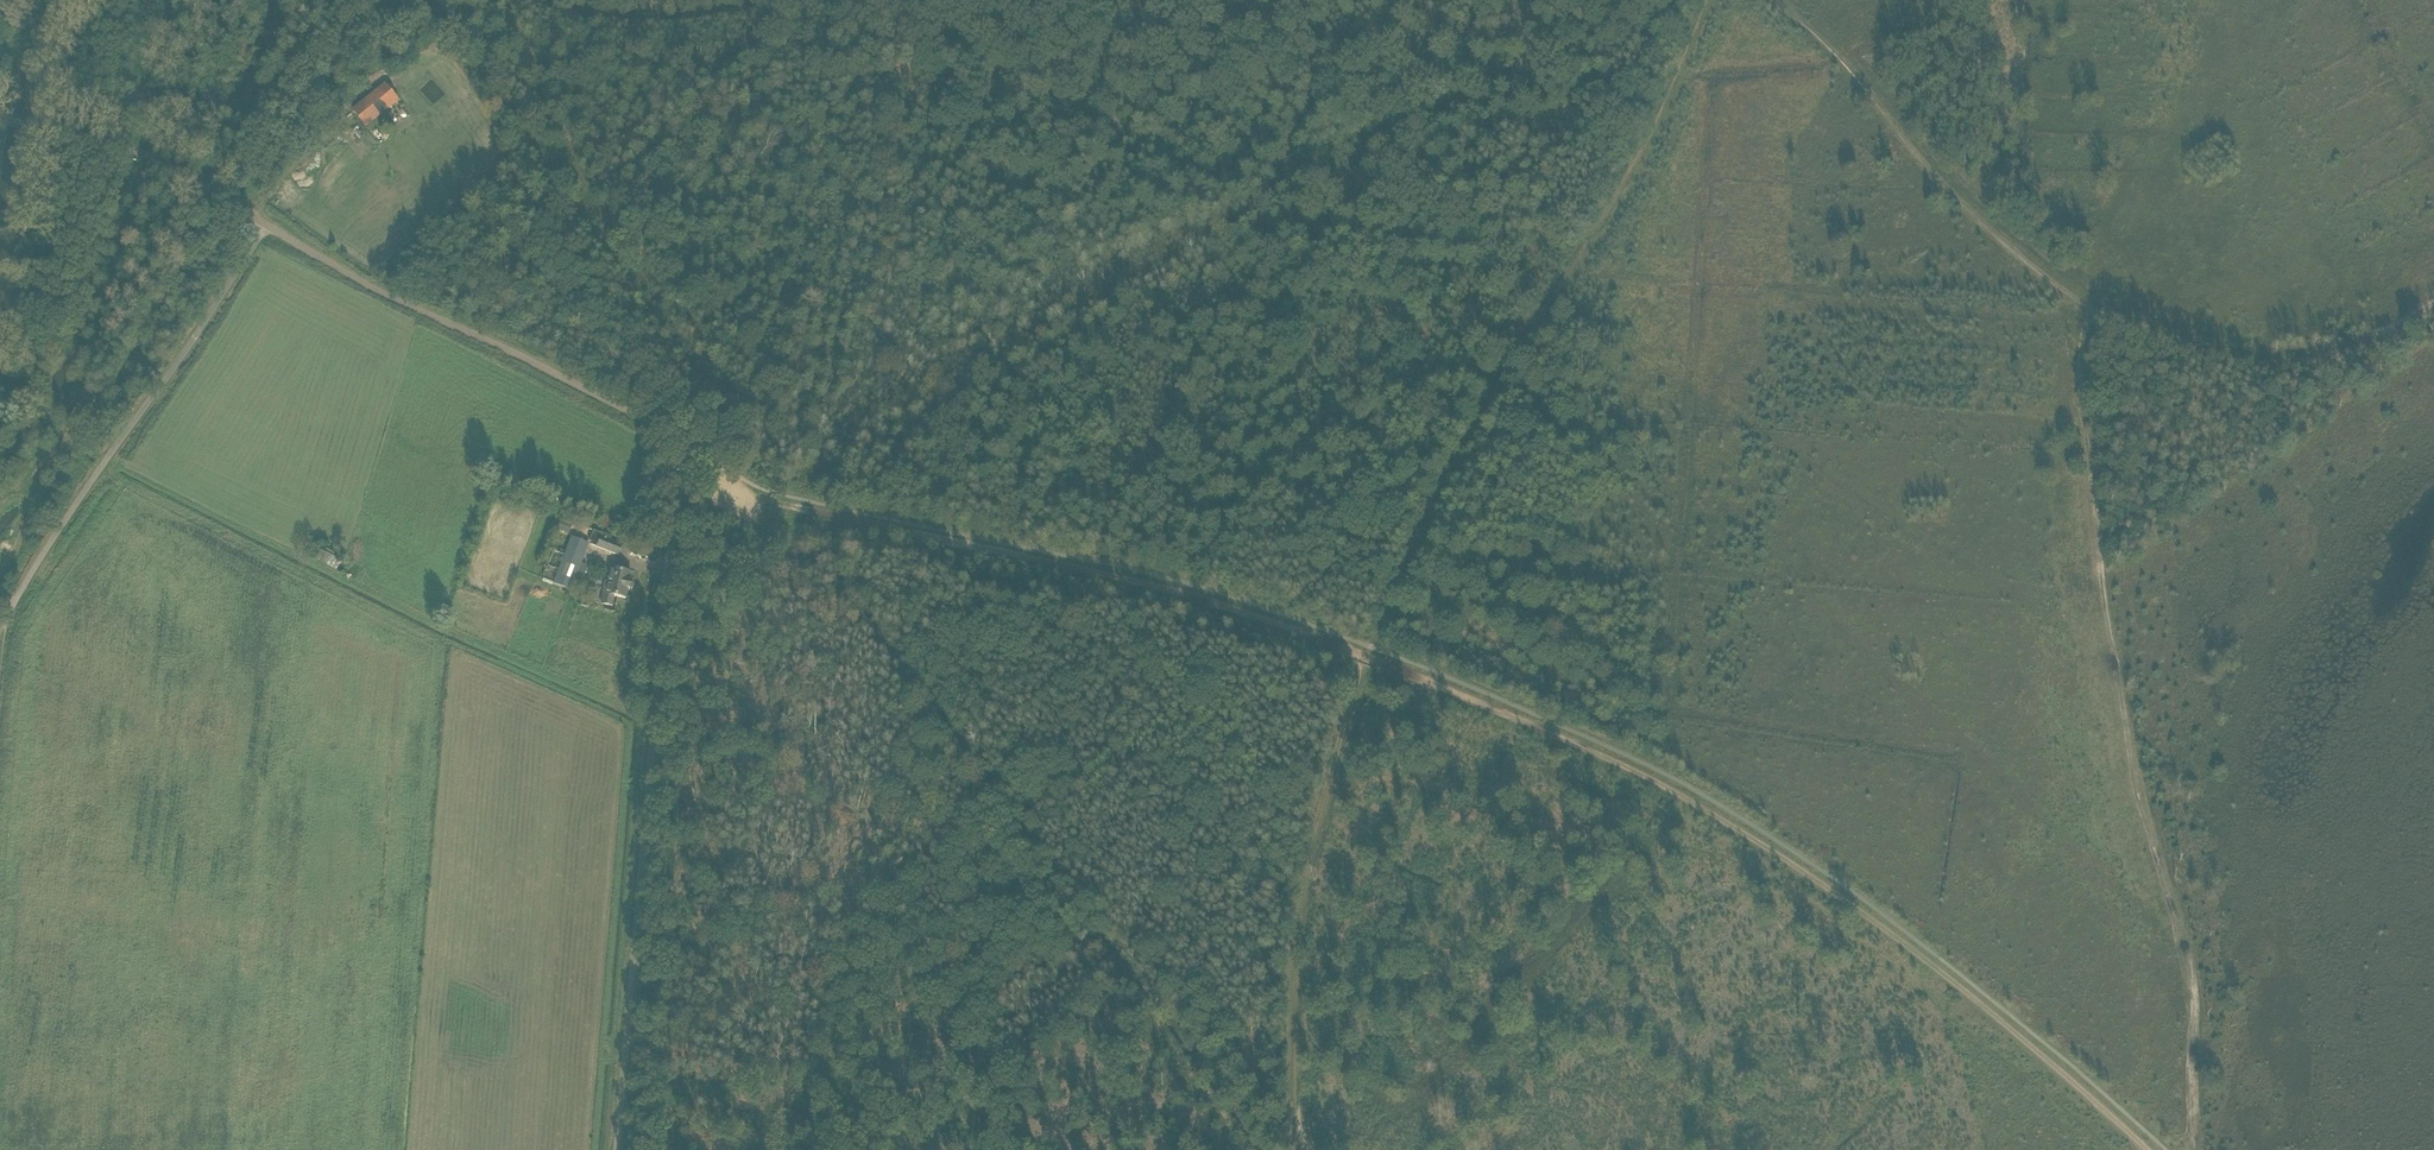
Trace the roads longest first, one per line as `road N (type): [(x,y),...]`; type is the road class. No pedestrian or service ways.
road 1 (unclassified): [(613,1149),(685,443),(354,277),(167,163),(0,119)]
road 2 (track): [(1368,659),(1554,730),(1731,823),(1952,980),(2144,1149)]
road 3 (track): [(2190,1149),(2193,992),(2107,620),(2082,406),(2092,310)]
road 4 (track): [(2433,305),(2288,370),(2240,367),(2124,326),(1995,236),(1918,161),(1809,24),(1778,0)]
road 5 (track): [(785,505),(1205,598),(1368,659)]
road 6 (track): [(1368,659),(1287,883),(1275,987),(1271,1149)]
road 7 (track): [(5,625),(40,556),(265,225)]
road 8 (track): [(382,0),(243,211)]
road 9 (track): [(34,127),(11,323),(0,346)]
road 10 (track): [(34,127),(50,42),(80,0)]

